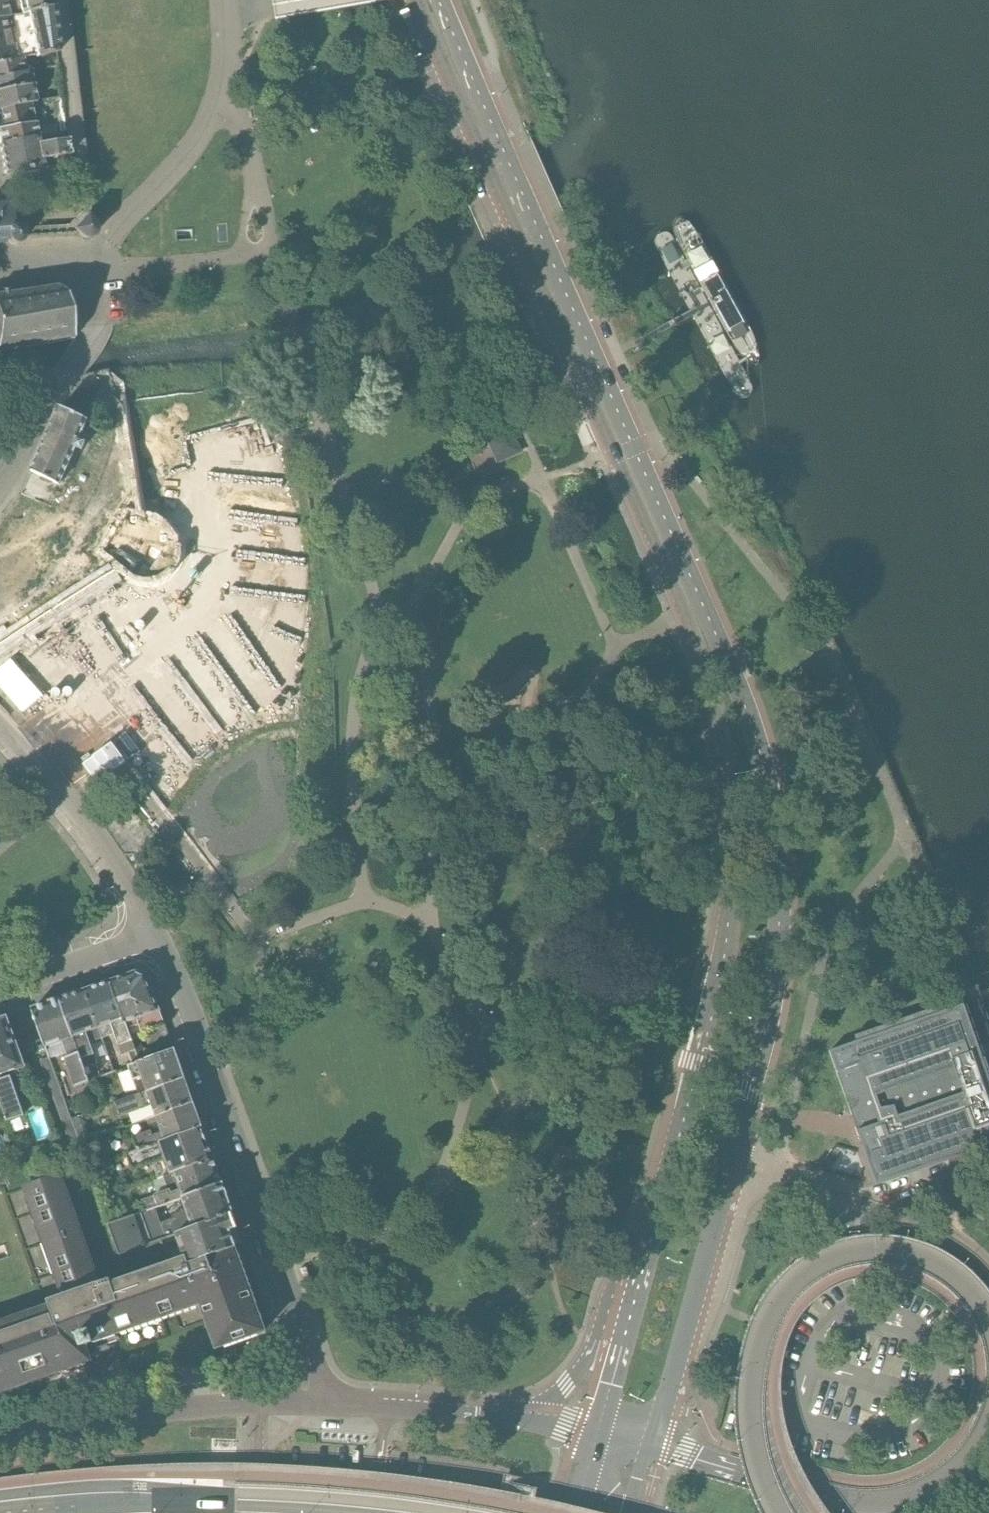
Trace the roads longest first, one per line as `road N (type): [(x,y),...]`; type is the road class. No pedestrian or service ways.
road 1 (secondary): [(646,1451),(735,1158),(772,1003),(780,897),(773,810),(722,648),(442,0)]
road 2 (secondary): [(416,0),(685,619),(722,748),(731,839),(726,944),(628,1325)]
road 3 (tertiary): [(310,1403),(302,1332),(154,935)]
road 4 (primary): [(763,1482),(749,1418),(754,1367),(769,1317),(799,1280),(848,1255),(897,1251),(948,1271),(988,1316)]
road 5 (primary): [(394,1512),(208,1501),(20,1512)]
road 6 (secondary): [(260,1407),(0,1441)]
road 7 (tertiary): [(154,935),(107,855),(0,725)]
road 8 (residential): [(98,263),(100,318),(0,496)]
road 9 (primary): [(988,1429),(952,1476),(899,1500),(841,1502),(763,1482)]
road 10 (secondary): [(520,1419),(310,1403)]
road 11 (residential): [(0,990),(154,935)]
road 12 (secondary): [(628,1325),(520,1419)]
road 13 (primary): [(763,1482),(646,1451)]

